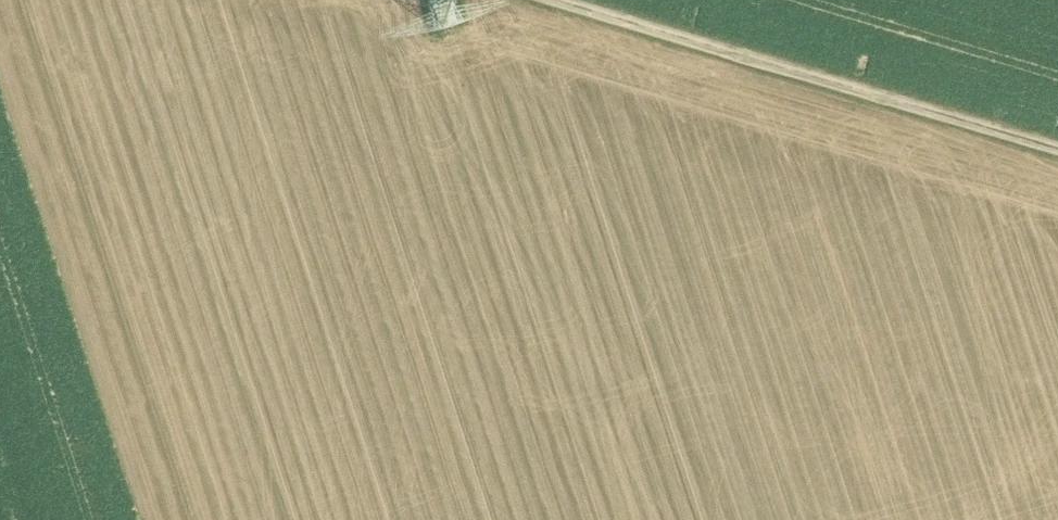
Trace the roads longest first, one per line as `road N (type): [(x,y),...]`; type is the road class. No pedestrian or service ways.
road 1 (track): [(1057,149),(552,0)]

